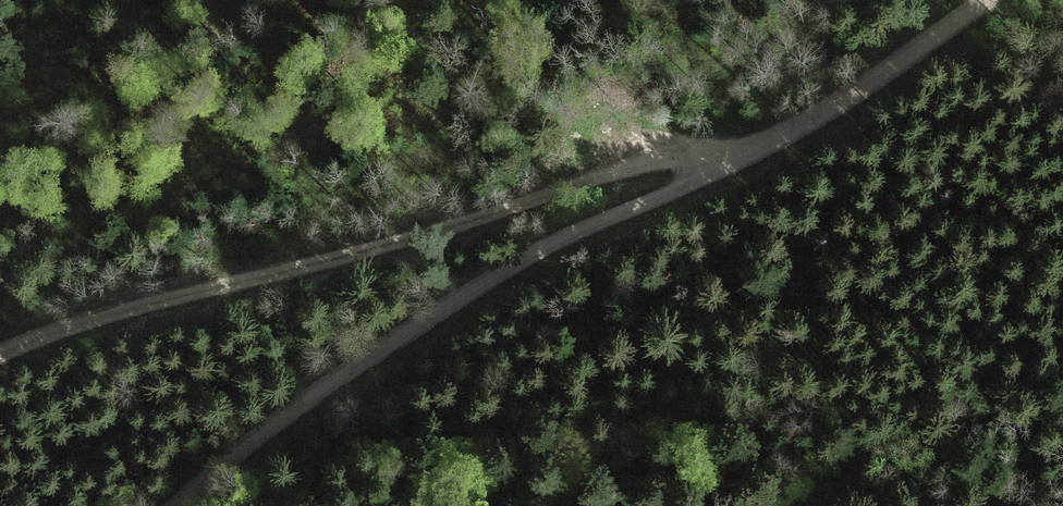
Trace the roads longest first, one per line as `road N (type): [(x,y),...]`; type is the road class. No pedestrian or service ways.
road 1 (track): [(0,357),(497,209),(734,163),(872,83),(981,0)]
road 2 (track): [(734,163),(597,223),(487,283),(340,378),(174,505)]

